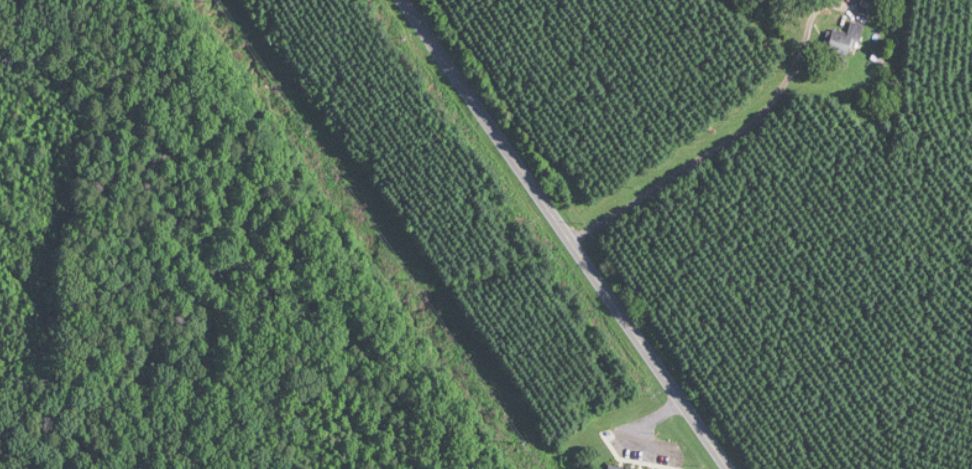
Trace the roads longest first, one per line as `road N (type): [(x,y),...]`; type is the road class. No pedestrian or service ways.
road 1 (residential): [(730,468),(403,0)]

